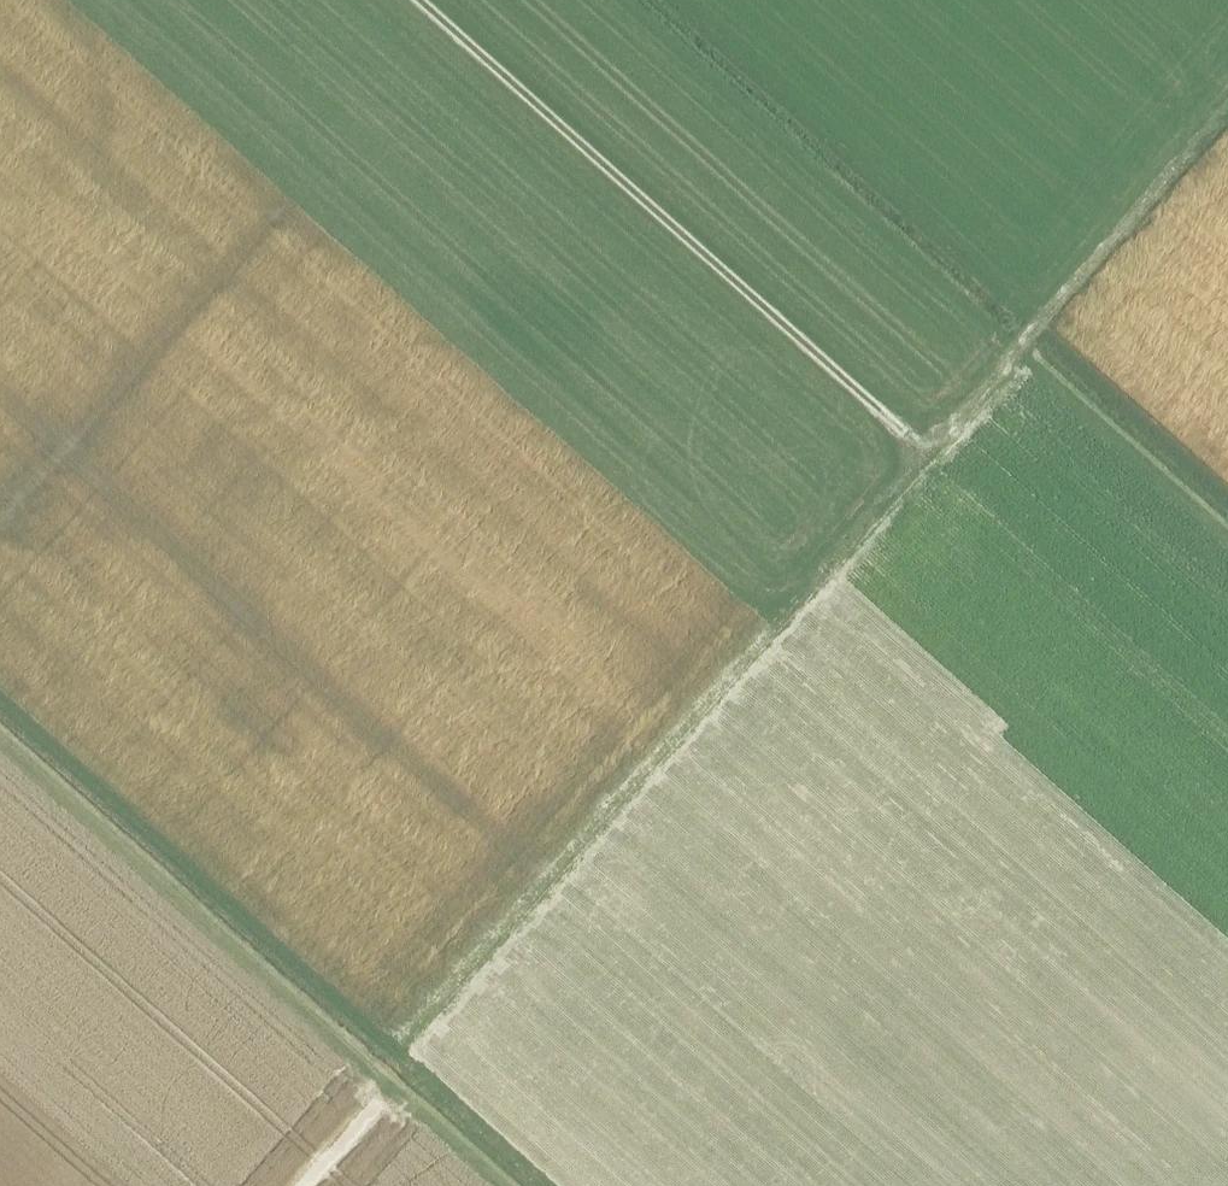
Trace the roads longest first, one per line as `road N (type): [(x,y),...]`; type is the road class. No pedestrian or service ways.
road 1 (track): [(420,0),(905,431)]

